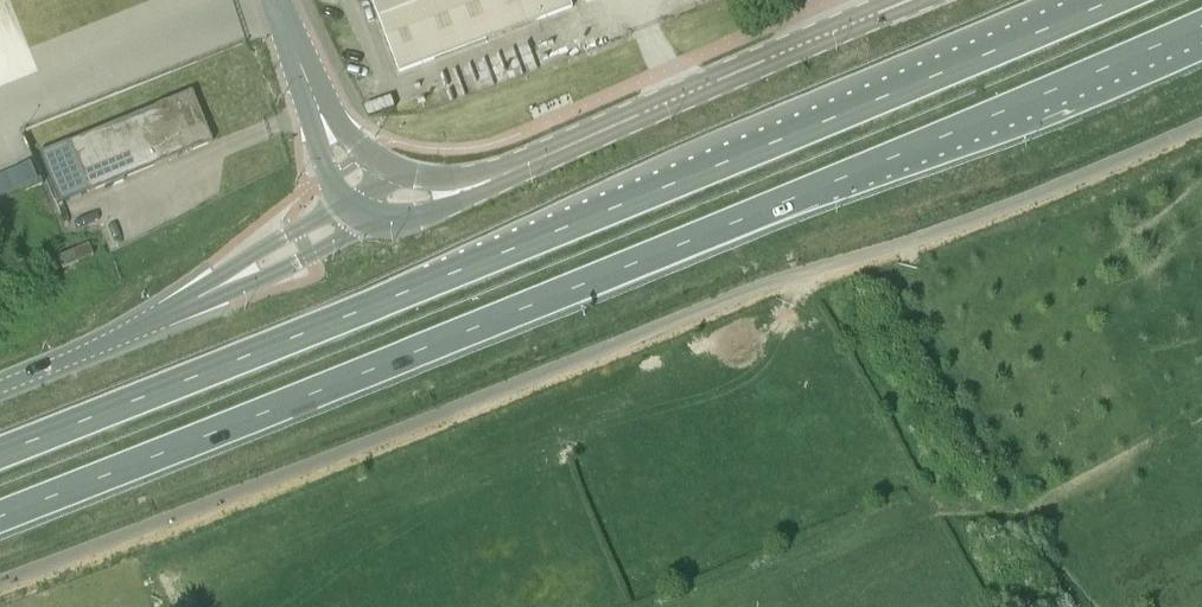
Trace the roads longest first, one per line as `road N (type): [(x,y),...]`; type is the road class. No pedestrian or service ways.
road 1 (trunk): [(0,518),(402,360),(1201,24)]
road 2 (trunk): [(1118,0),(0,454)]
road 3 (tertiary): [(915,0),(469,189),(414,198),(375,189)]
road 4 (tertiary): [(375,189),(305,244),(0,387)]

